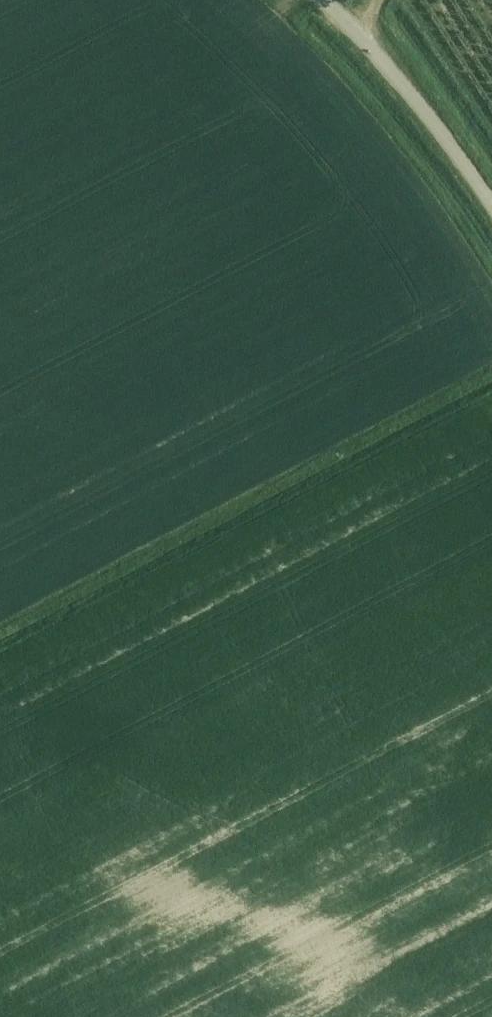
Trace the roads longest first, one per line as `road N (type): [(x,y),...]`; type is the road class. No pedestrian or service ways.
road 1 (unclassified): [(491,198),(439,114),(328,0)]

